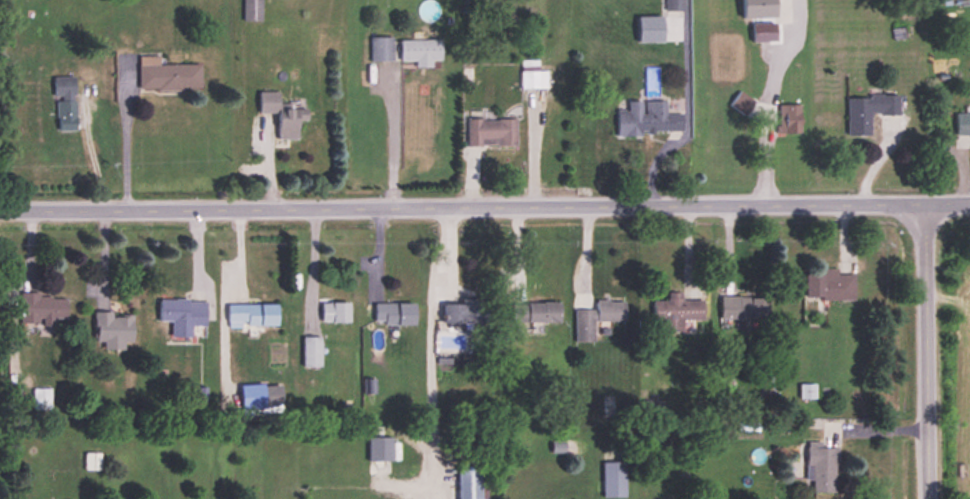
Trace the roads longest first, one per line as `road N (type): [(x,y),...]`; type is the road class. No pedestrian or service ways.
road 1 (residential): [(0,209),(969,202)]
road 2 (residential): [(928,498),(926,202)]

